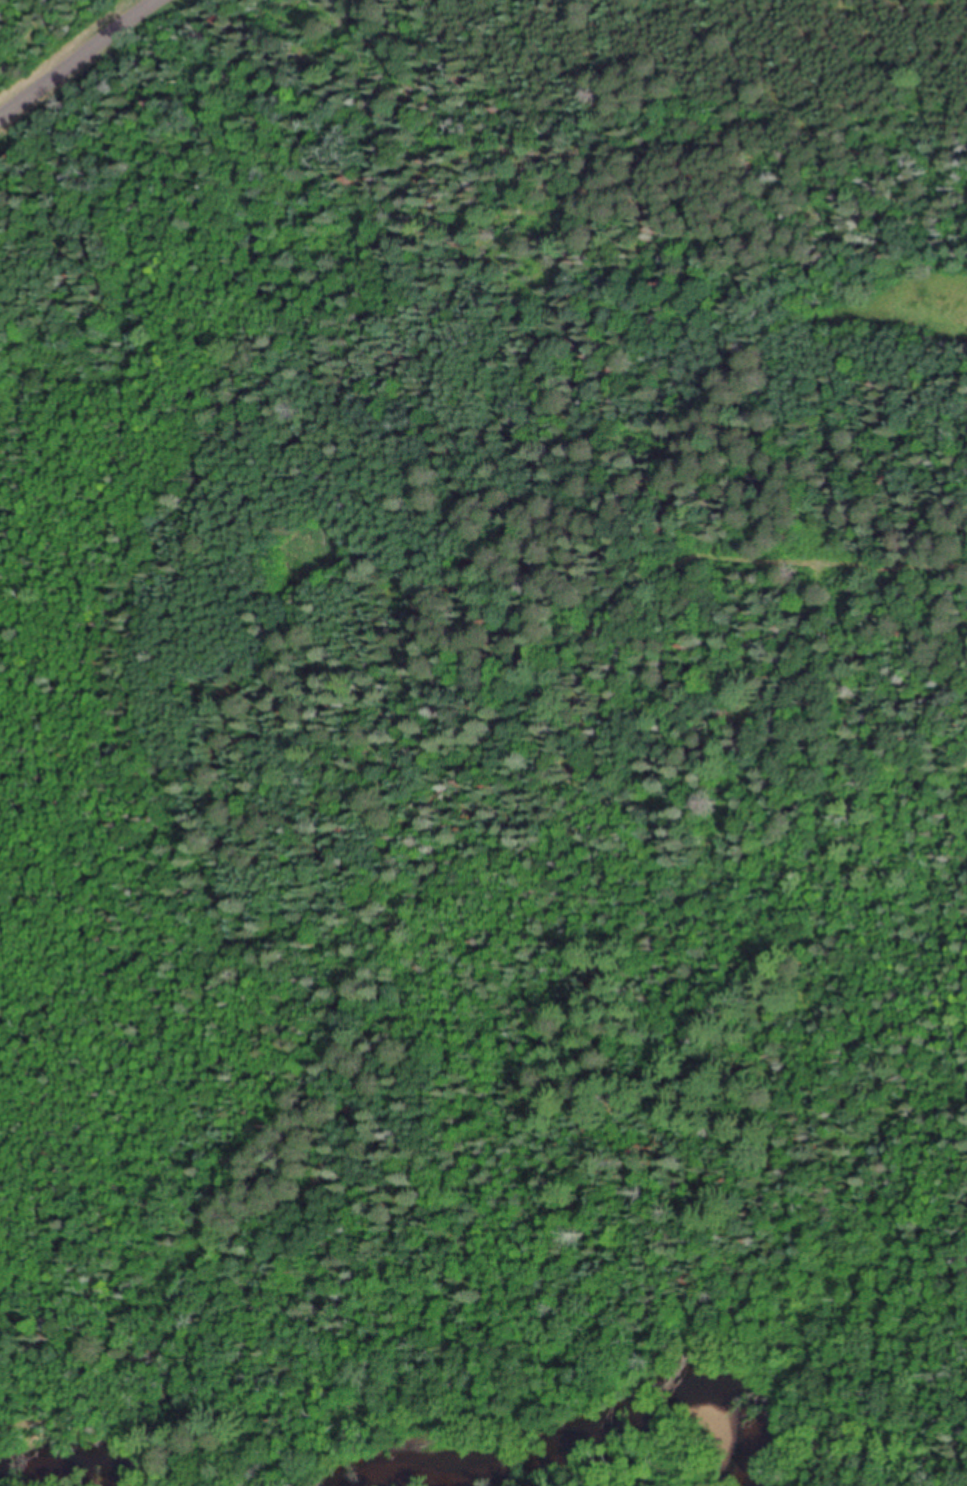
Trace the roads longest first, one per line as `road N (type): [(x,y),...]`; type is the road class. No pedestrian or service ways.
road 1 (residential): [(169,0),(0,125)]

